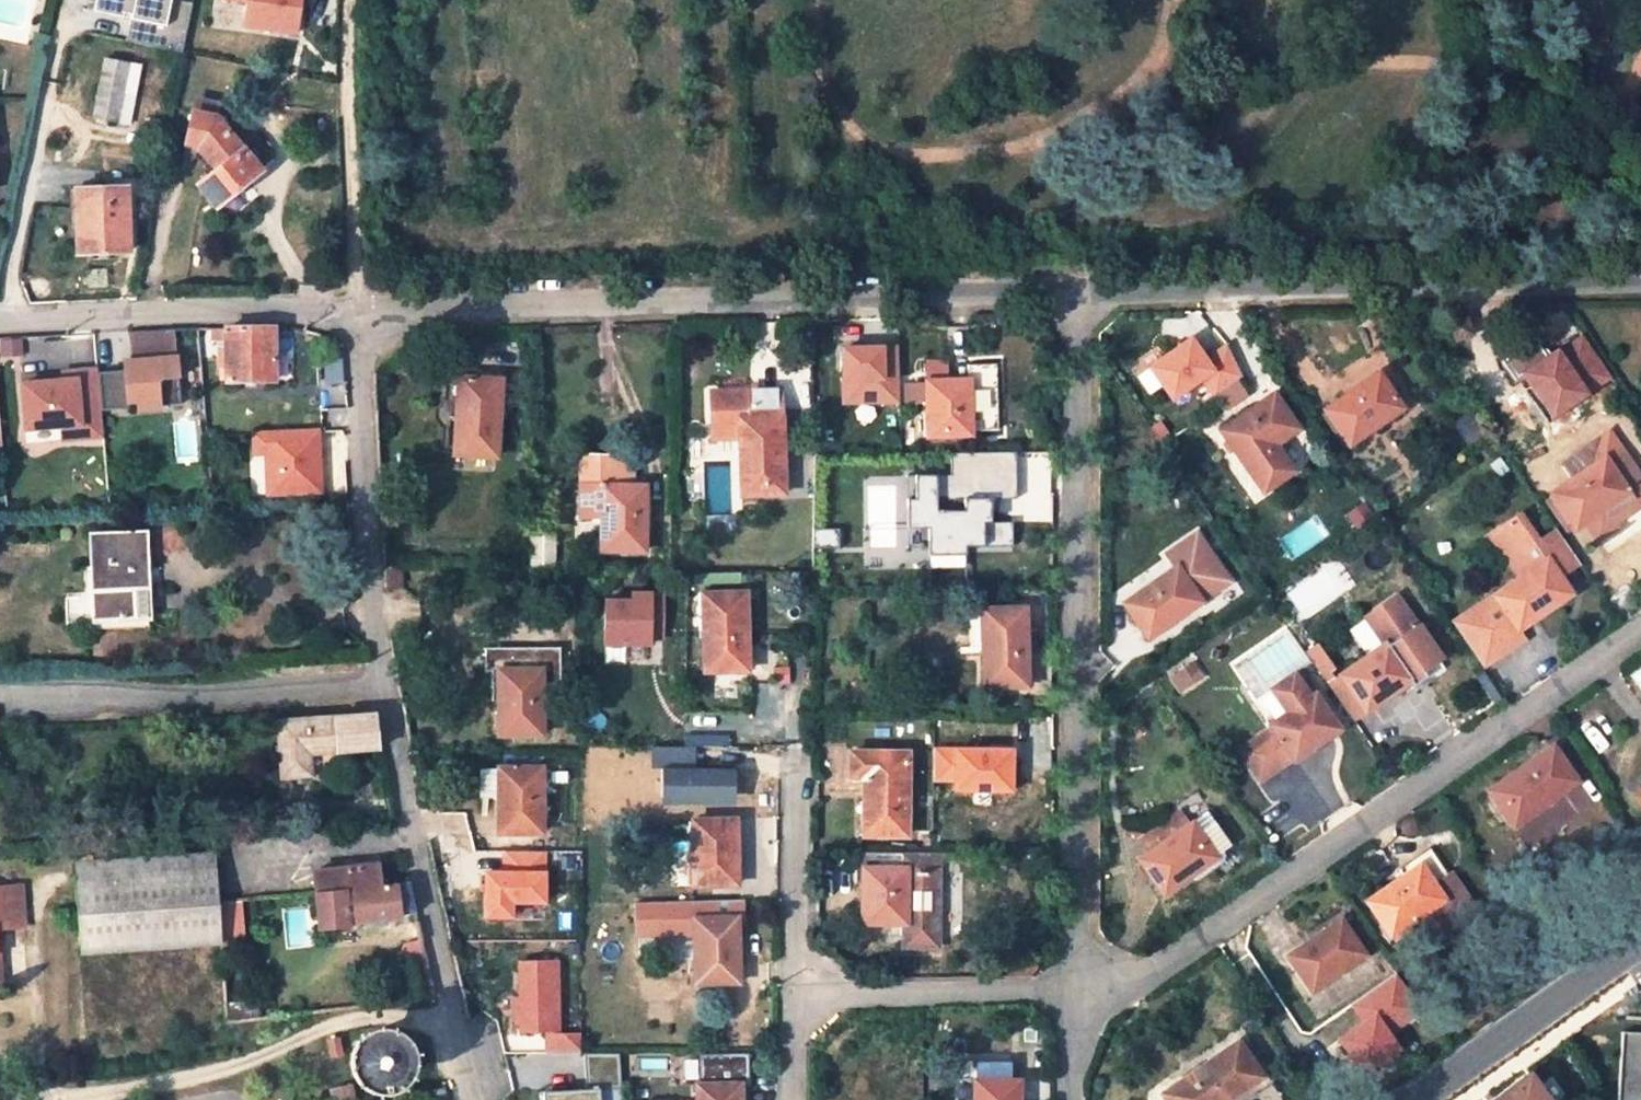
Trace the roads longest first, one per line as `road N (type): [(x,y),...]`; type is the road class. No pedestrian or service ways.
road 1 (unclassified): [(472,1099),(382,679),(354,312)]
road 2 (unclassified): [(1076,292),(354,312)]
road 3 (residential): [(1076,292),(1071,988)]
road 4 (residential): [(1071,988),(1149,974),(1640,628)]
road 5 (unclassified): [(1640,279),(1076,292)]
road 6 (unclassified): [(354,312),(0,323)]
road 7 (track): [(349,0),(354,312)]
road 8 (residential): [(1071,988),(796,993)]
road 9 (tertiary): [(1640,946),(1417,1099)]
road 10 (residential): [(791,763),(796,993)]

